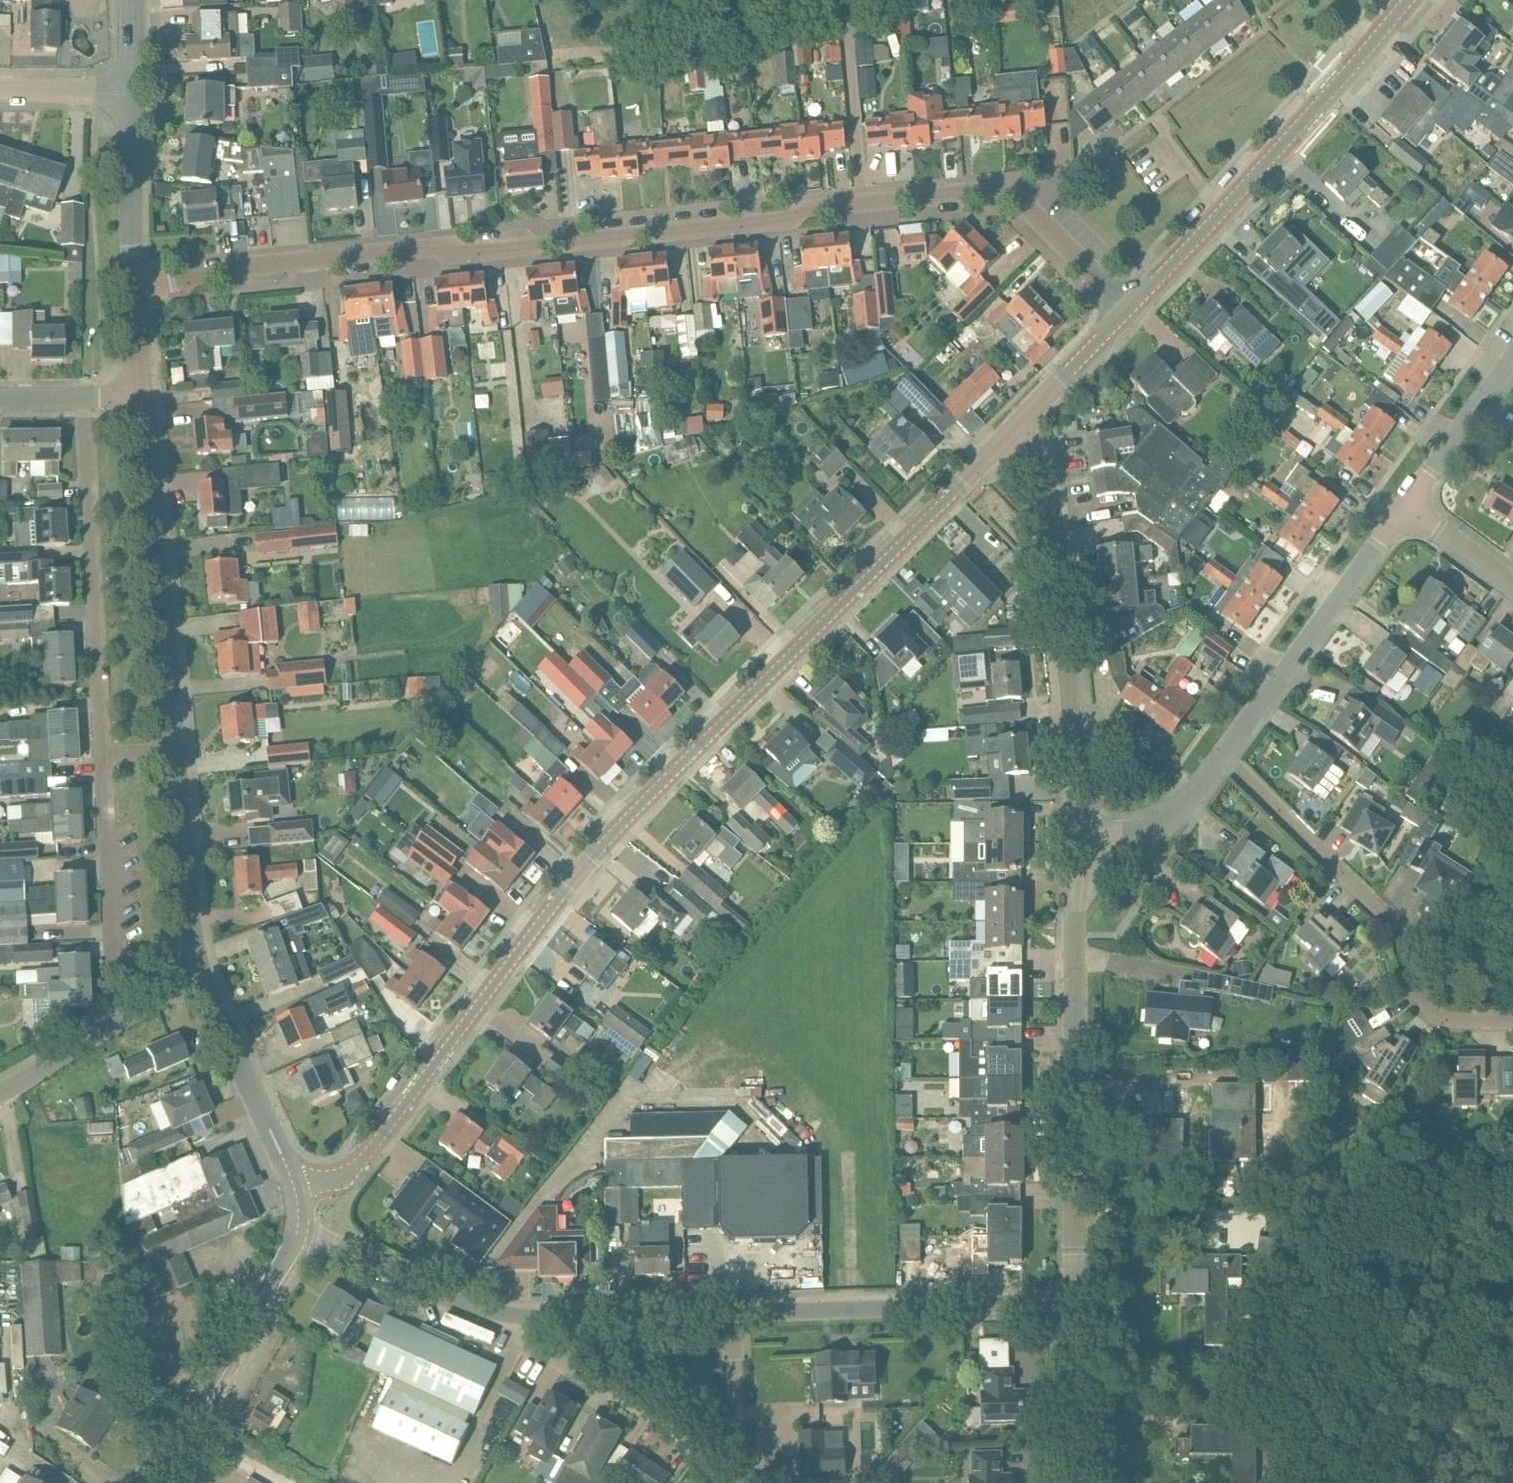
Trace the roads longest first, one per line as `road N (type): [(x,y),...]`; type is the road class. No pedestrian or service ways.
road 1 (unclassified): [(292,1183),(347,1181),(494,979),(706,743),(1025,419)]
road 2 (residential): [(861,203),(137,286)]
road 3 (residential): [(104,1034),(89,394)]
road 4 (residential): [(201,966),(145,393)]
road 5 (residential): [(1078,1303),(517,1326)]
road 6 (unclassified): [(1078,1303),(1076,908),(1098,831)]
road 7 (unclassified): [(1098,831),(1074,800),(1042,468),(1025,419)]
road 8 (residential): [(1512,1017),(1423,1016),(1370,901),(1222,754)]
road 9 (unclassified): [(1130,307),(1406,0)]
road 10 (residential): [(1130,307),(1008,193),(861,203)]
road 11 (residential): [(1222,754),(1403,507)]
road 12 (residential): [(551,35),(844,14)]
road 13 (residential): [(715,1482),(642,1406),(581,1375),(517,1326)]
road 14 (residential): [(517,1326),(451,1317),(296,1228)]
road 15 (residential): [(292,1183),(201,966)]
road 16 (residential): [(188,1433),(290,1264),(296,1228)]
road 17 (residential): [(137,286),(128,84)]
road 18 (residential): [(861,203),(844,14)]
road 19 (residential): [(1403,507),(1512,356)]
road 20 (unclassified): [(1080,1482),(1078,1303)]
road 21 (residential): [(1098,831),(1156,829),(1222,754)]
road 22 (unclassified): [(1025,419),(1130,307)]
road 23 (residential): [(1512,587),(1403,507)]
road 24 (unclassified): [(128,84),(0,86)]
road 25 (unclassified): [(0,1102),(104,1034)]

